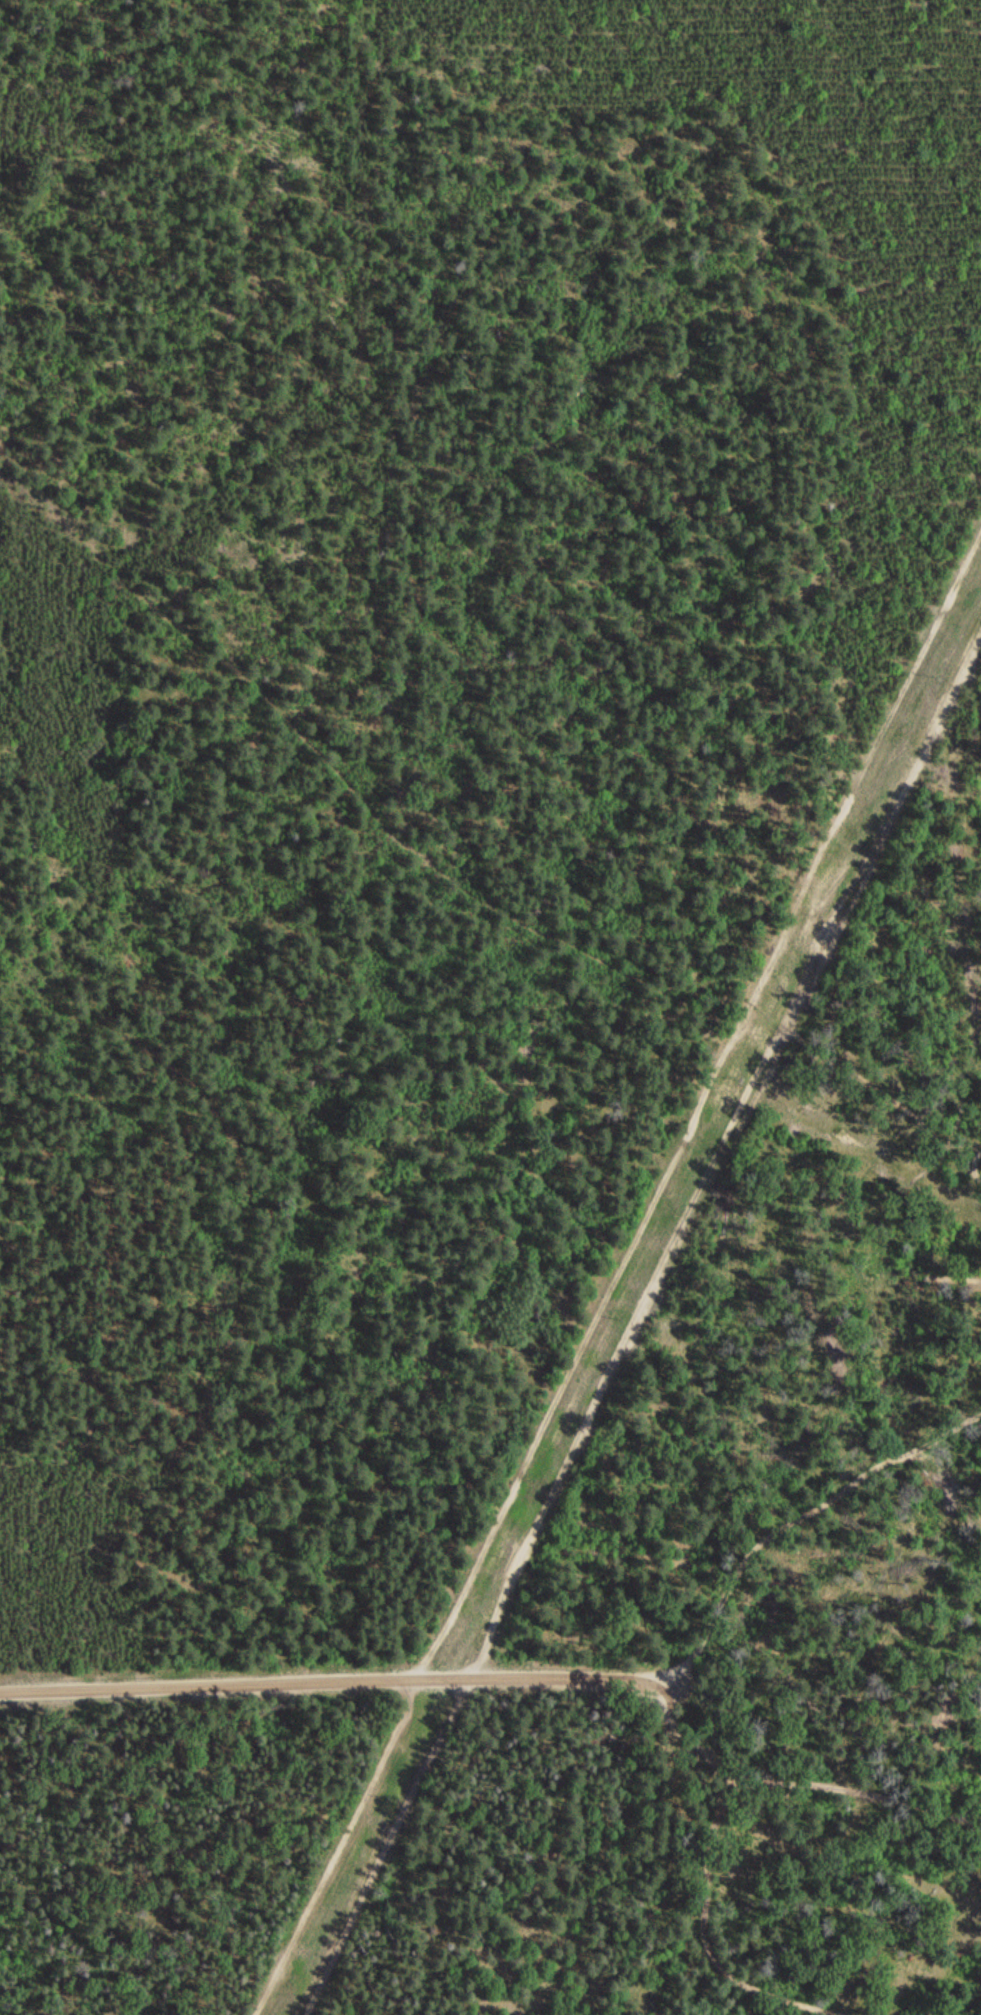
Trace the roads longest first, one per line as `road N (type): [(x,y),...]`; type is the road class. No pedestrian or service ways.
road 1 (residential): [(676,1677),(359,1676),(0,1689)]

